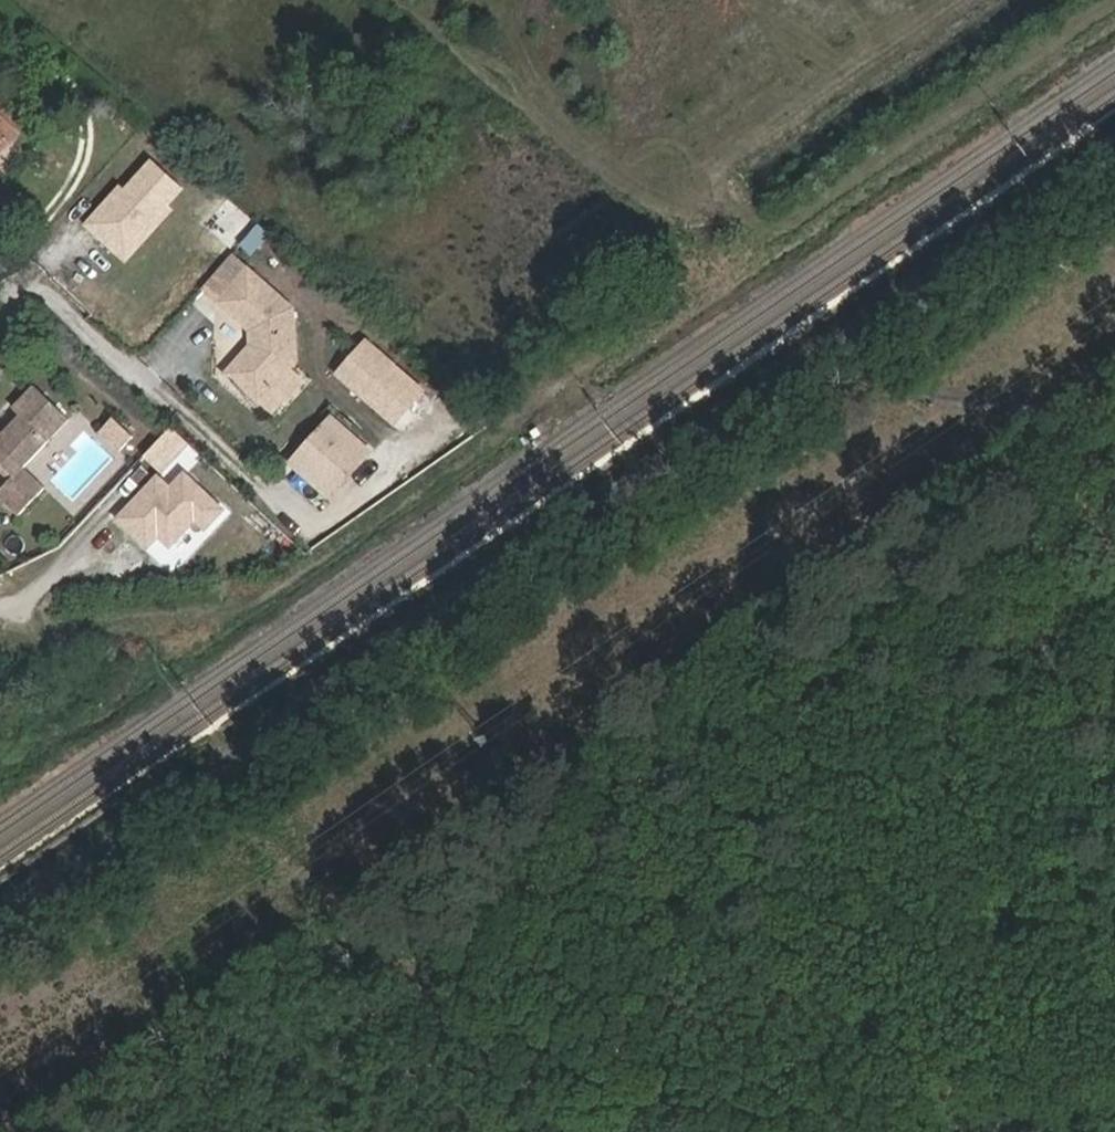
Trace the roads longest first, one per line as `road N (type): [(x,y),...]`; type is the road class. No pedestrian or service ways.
road 1 (unclassified): [(1114,202),(0,933)]

